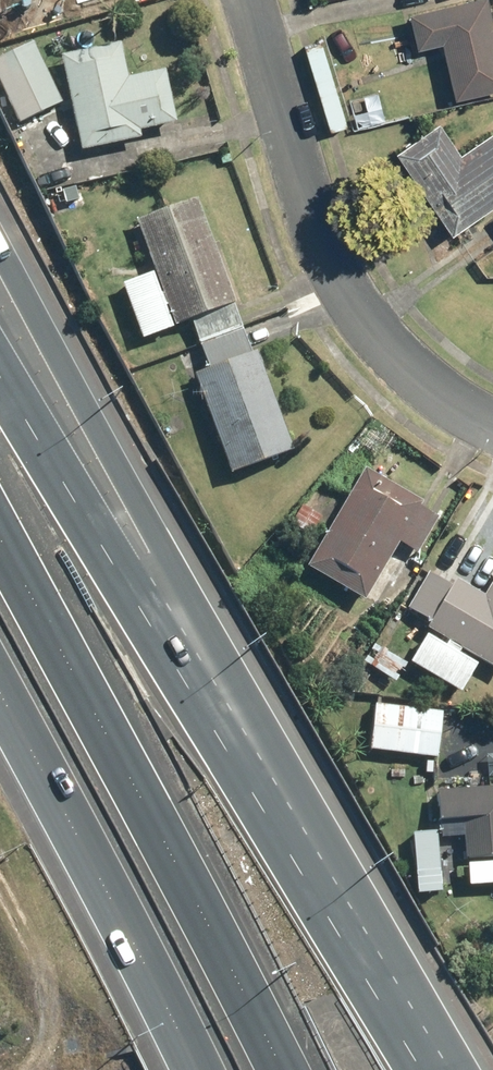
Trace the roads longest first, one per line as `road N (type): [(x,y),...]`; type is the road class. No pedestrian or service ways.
road 1 (motorway): [(0,248),(163,545),(261,804)]
road 2 (motorway): [(0,536),(287,1069)]
road 3 (residential): [(492,426),(429,384),(374,329),(330,252),(303,189),(253,0)]
road 4 (motorway): [(0,374),(261,804)]
road 5 (motorway): [(198,1069),(0,698)]
road 6 (motorway): [(261,804),(424,1069)]

